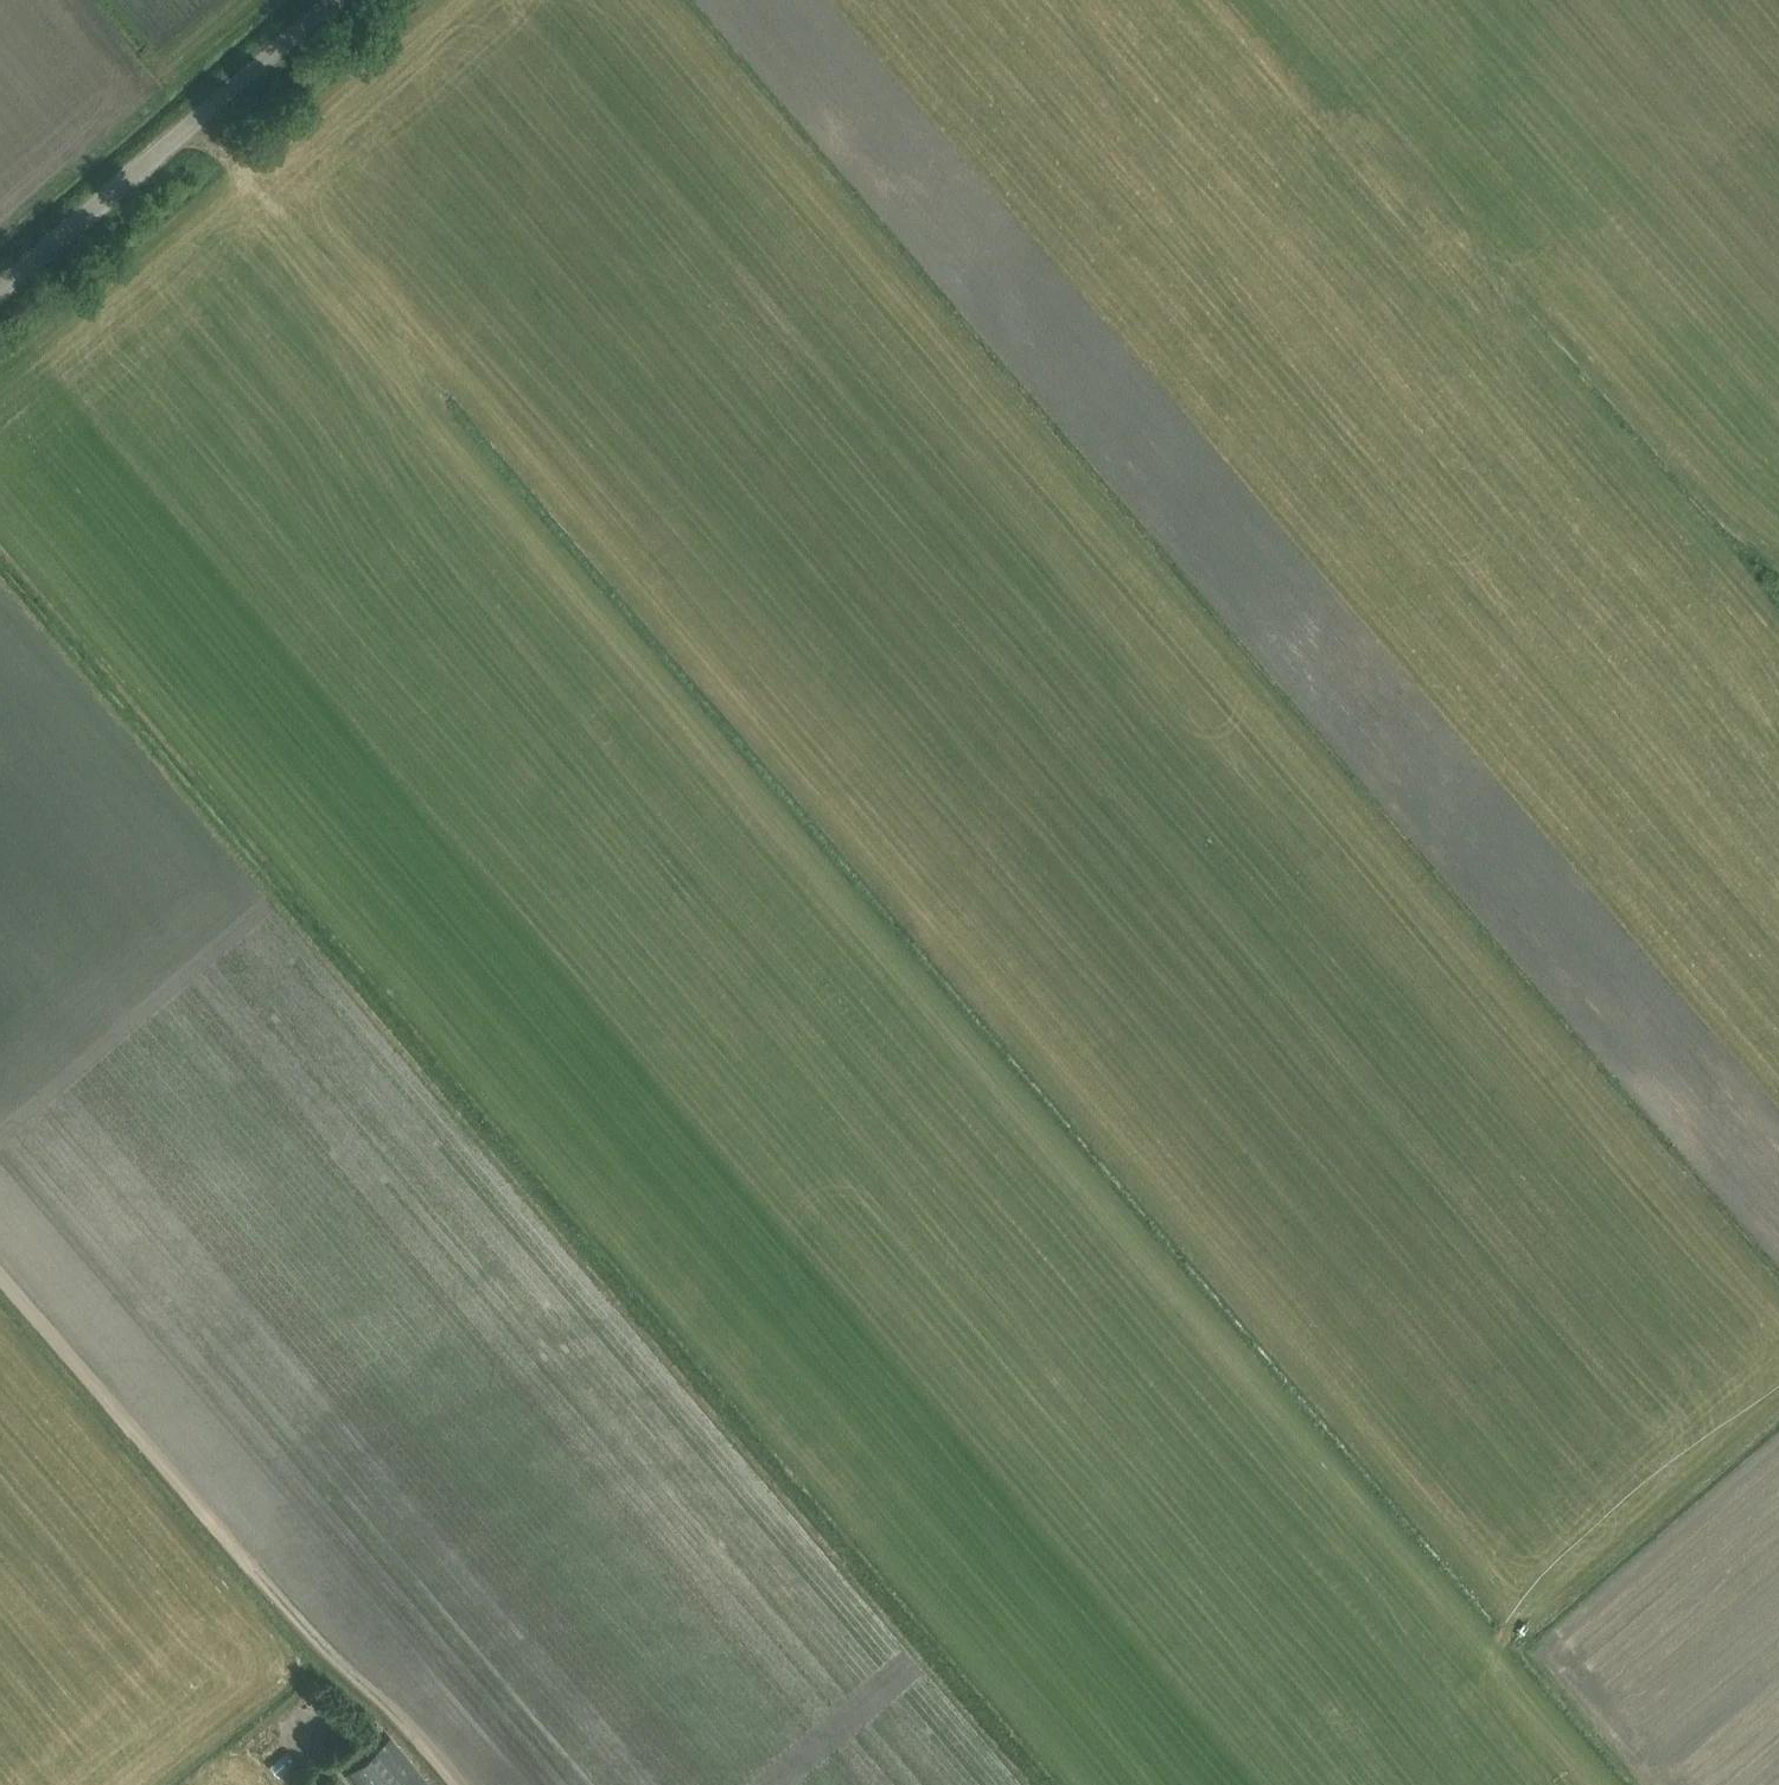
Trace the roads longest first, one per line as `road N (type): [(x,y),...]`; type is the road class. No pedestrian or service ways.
road 1 (track): [(0,1270),(265,1580),(458,1784)]
road 2 (unclassified): [(0,286),(331,0)]

